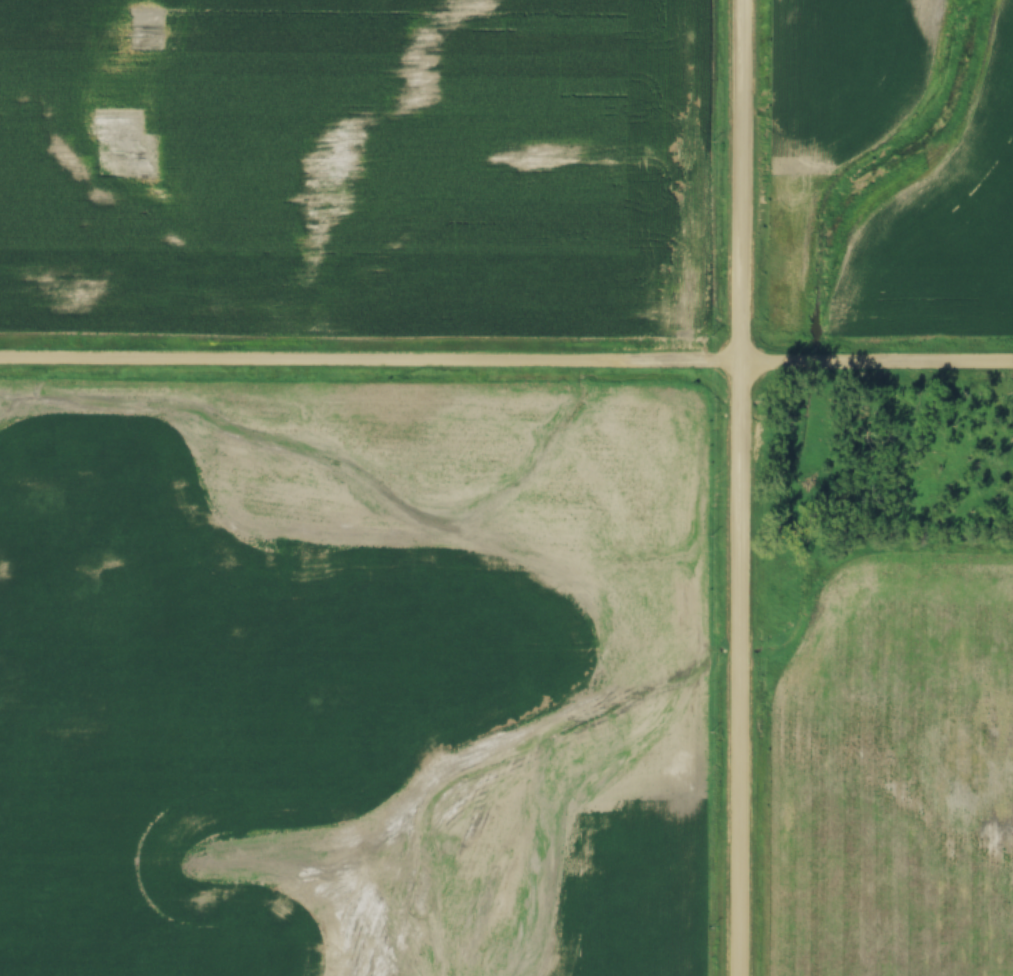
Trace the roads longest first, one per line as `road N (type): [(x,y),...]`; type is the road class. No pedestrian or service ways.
road 1 (residential): [(1012,358),(0,354)]
road 2 (residential): [(740,975),(744,0)]

